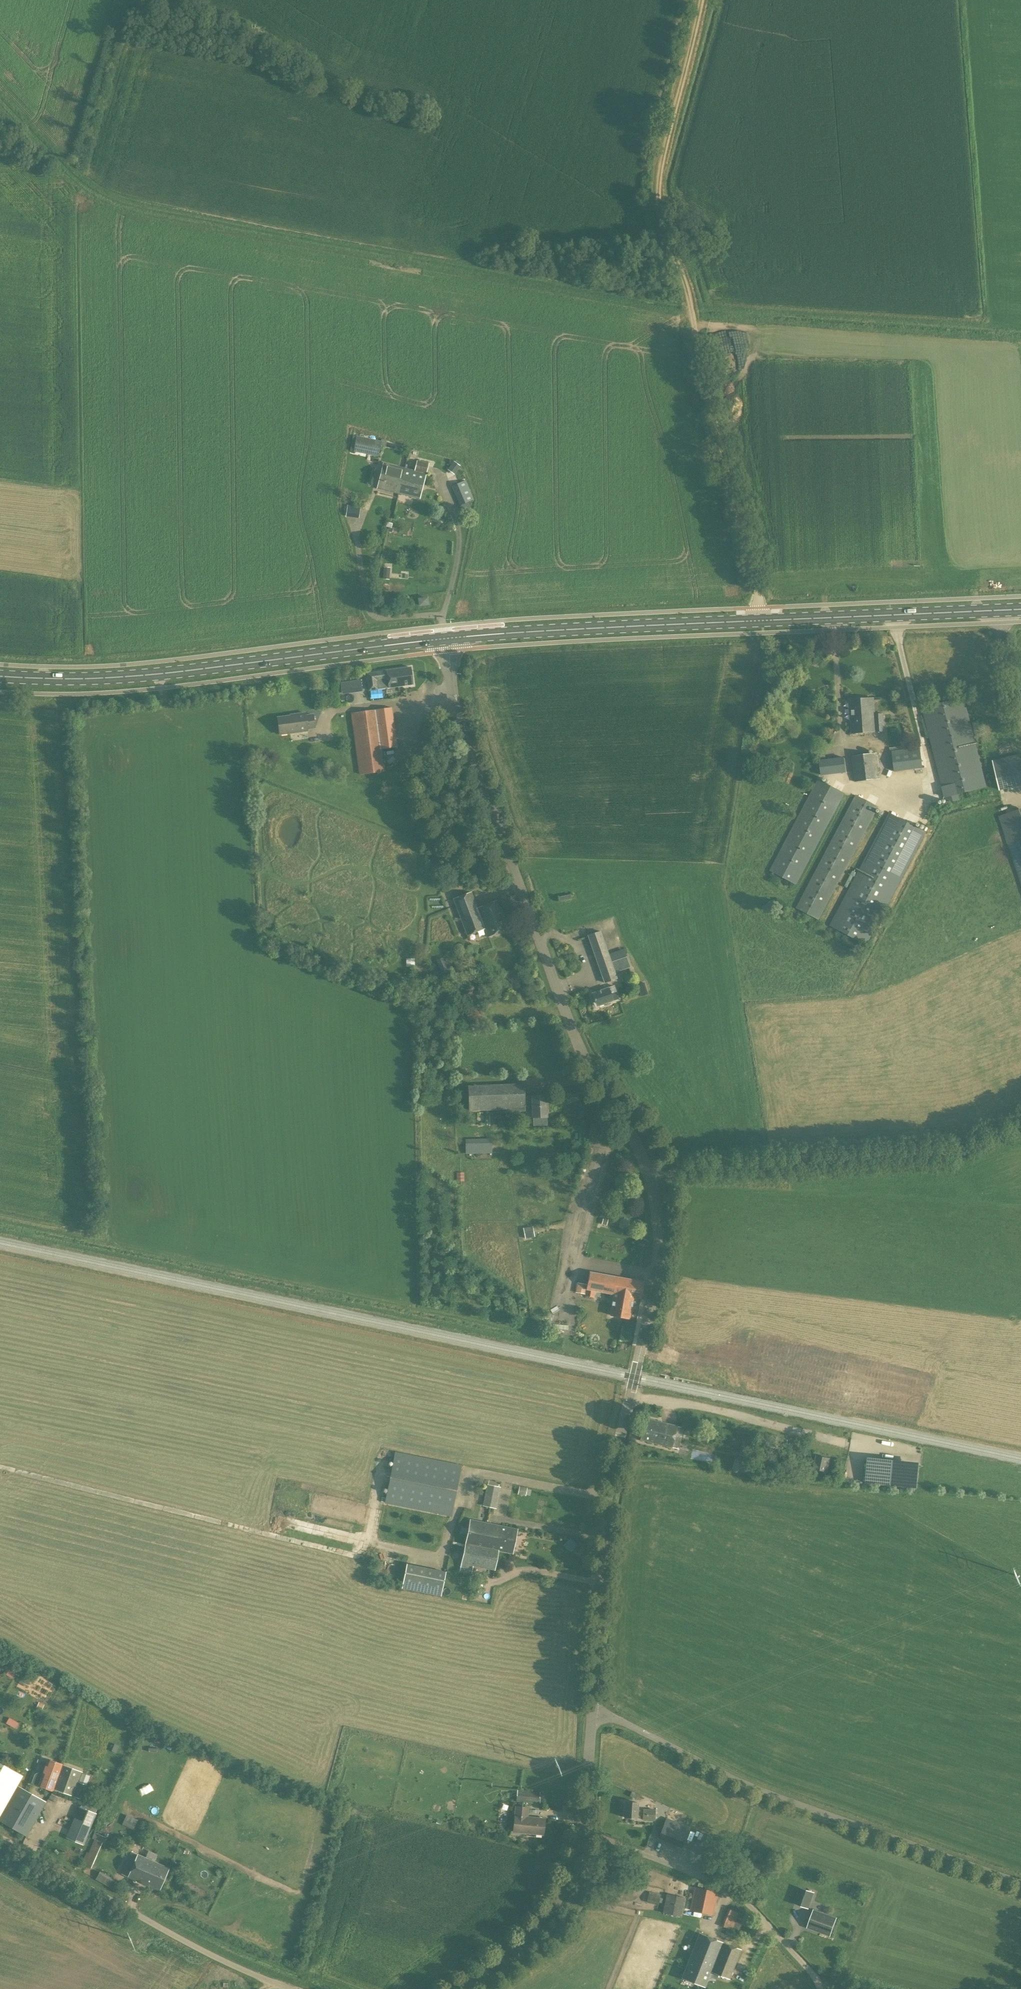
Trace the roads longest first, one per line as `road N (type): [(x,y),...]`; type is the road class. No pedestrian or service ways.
road 1 (tertiary): [(591,1714),(610,1519),(657,1300),(655,1200),(628,1124),(584,1060),(455,704),(446,639)]
road 2 (track): [(613,1498),(472,1473),(439,1561),(368,1542),(362,1558),(0,1468)]
road 3 (track): [(759,608),(658,194),(703,0)]
road 4 (primary): [(1020,609),(446,639)]
road 5 (unclassified): [(1020,1883),(804,1807),(591,1714)]
road 6 (primary): [(446,639),(169,674),(0,677)]
road 7 (unclassified): [(294,1988),(245,1970),(0,1838)]
road 8 (unclassified): [(818,1978),(736,1894),(582,1831)]
road 9 (tertiary): [(458,1988),(536,1929),(576,1860),(582,1831)]

